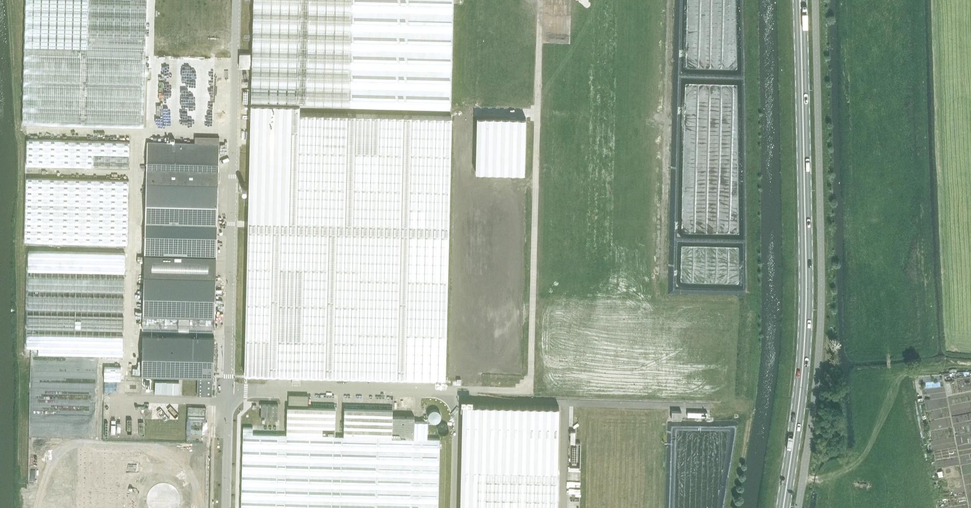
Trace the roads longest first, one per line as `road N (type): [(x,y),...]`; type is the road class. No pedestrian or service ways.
road 1 (secondary): [(784,507),(805,352),(803,72)]

